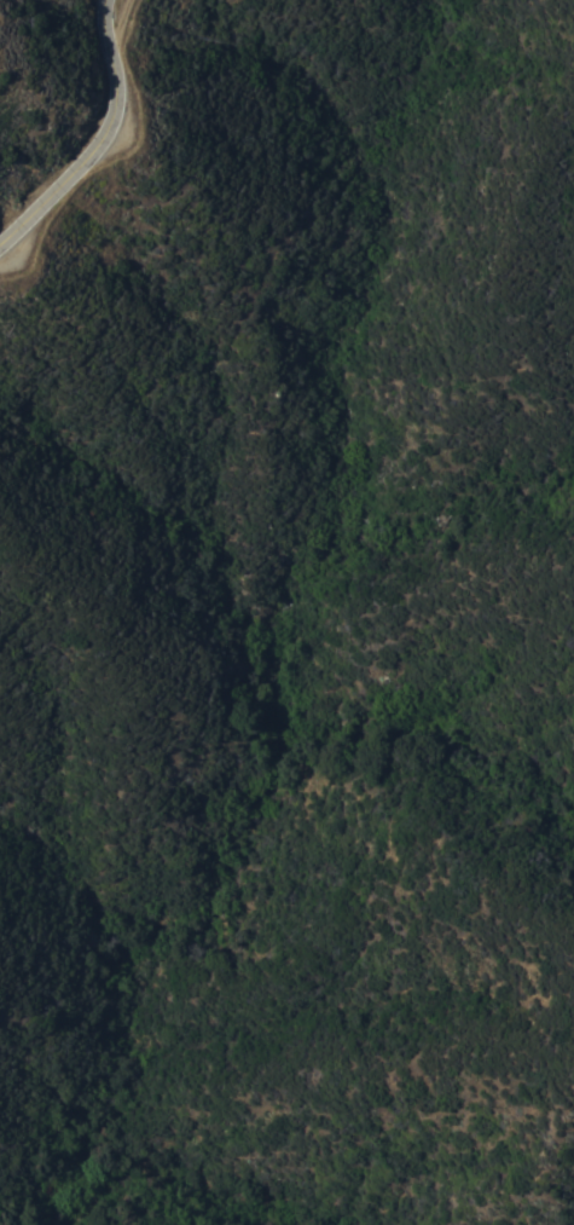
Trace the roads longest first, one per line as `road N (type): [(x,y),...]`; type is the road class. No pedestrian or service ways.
road 1 (residential): [(108,0),(118,108),(108,137),(0,249)]

